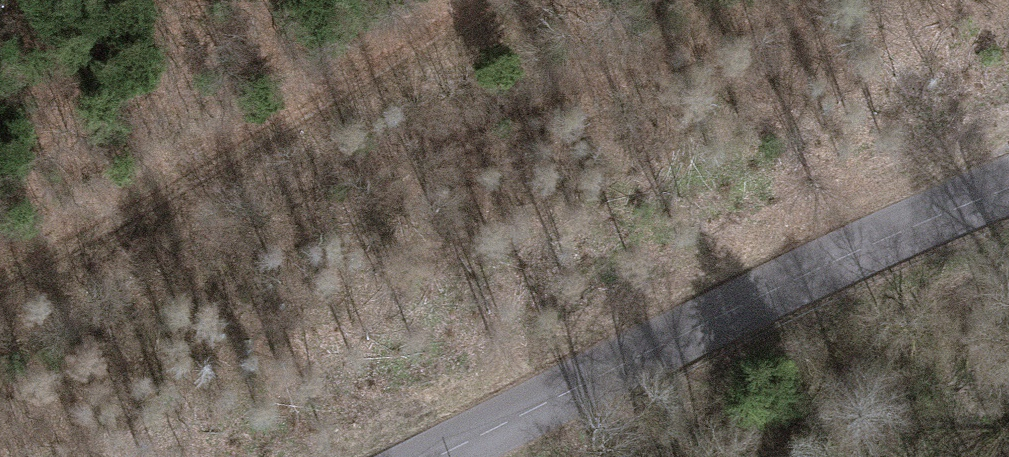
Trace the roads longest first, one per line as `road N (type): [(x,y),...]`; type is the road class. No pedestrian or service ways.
road 1 (track): [(815,0),(541,89),(364,159),(217,178)]
road 2 (secondary): [(1008,193),(783,288),(447,456)]
road 3 (track): [(0,292),(217,178),(493,0)]

